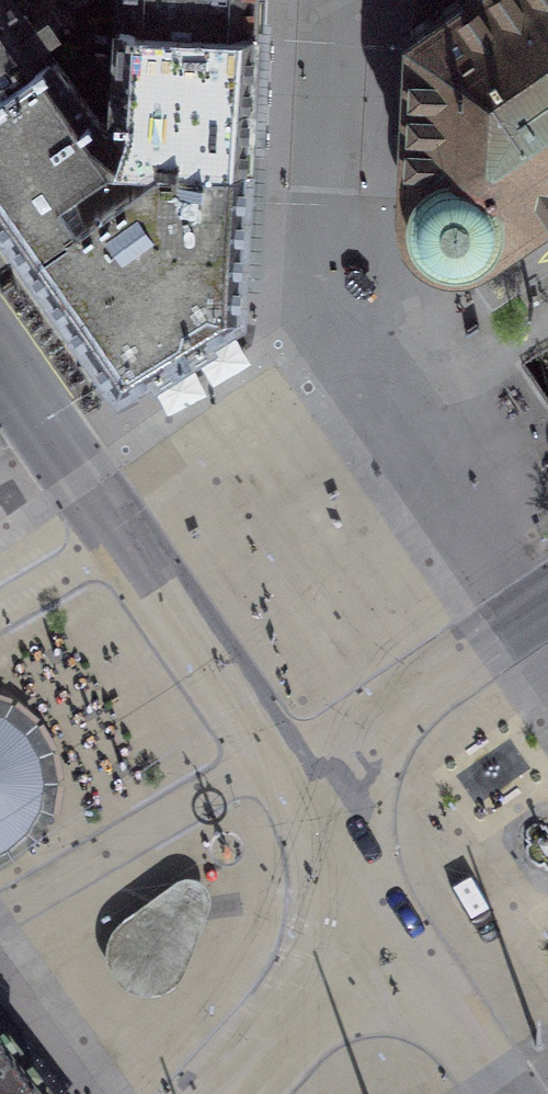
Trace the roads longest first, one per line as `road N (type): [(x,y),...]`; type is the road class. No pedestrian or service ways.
road 1 (residential): [(366,371),(320,297),(335,25)]
road 2 (residential): [(277,754),(0,914)]
road 3 (residential): [(288,772),(538,609)]
road 4 (residential): [(366,371),(122,531)]
road 5 (residential): [(122,531),(277,754)]
road 6 (residential): [(288,772),(399,935)]
road 7 (residential): [(399,935),(507,1093)]
road 8 (residential): [(122,531),(0,605)]
road 9 (residential): [(292,1024),(399,935)]
road 10 (residential): [(475,303),(366,371)]

